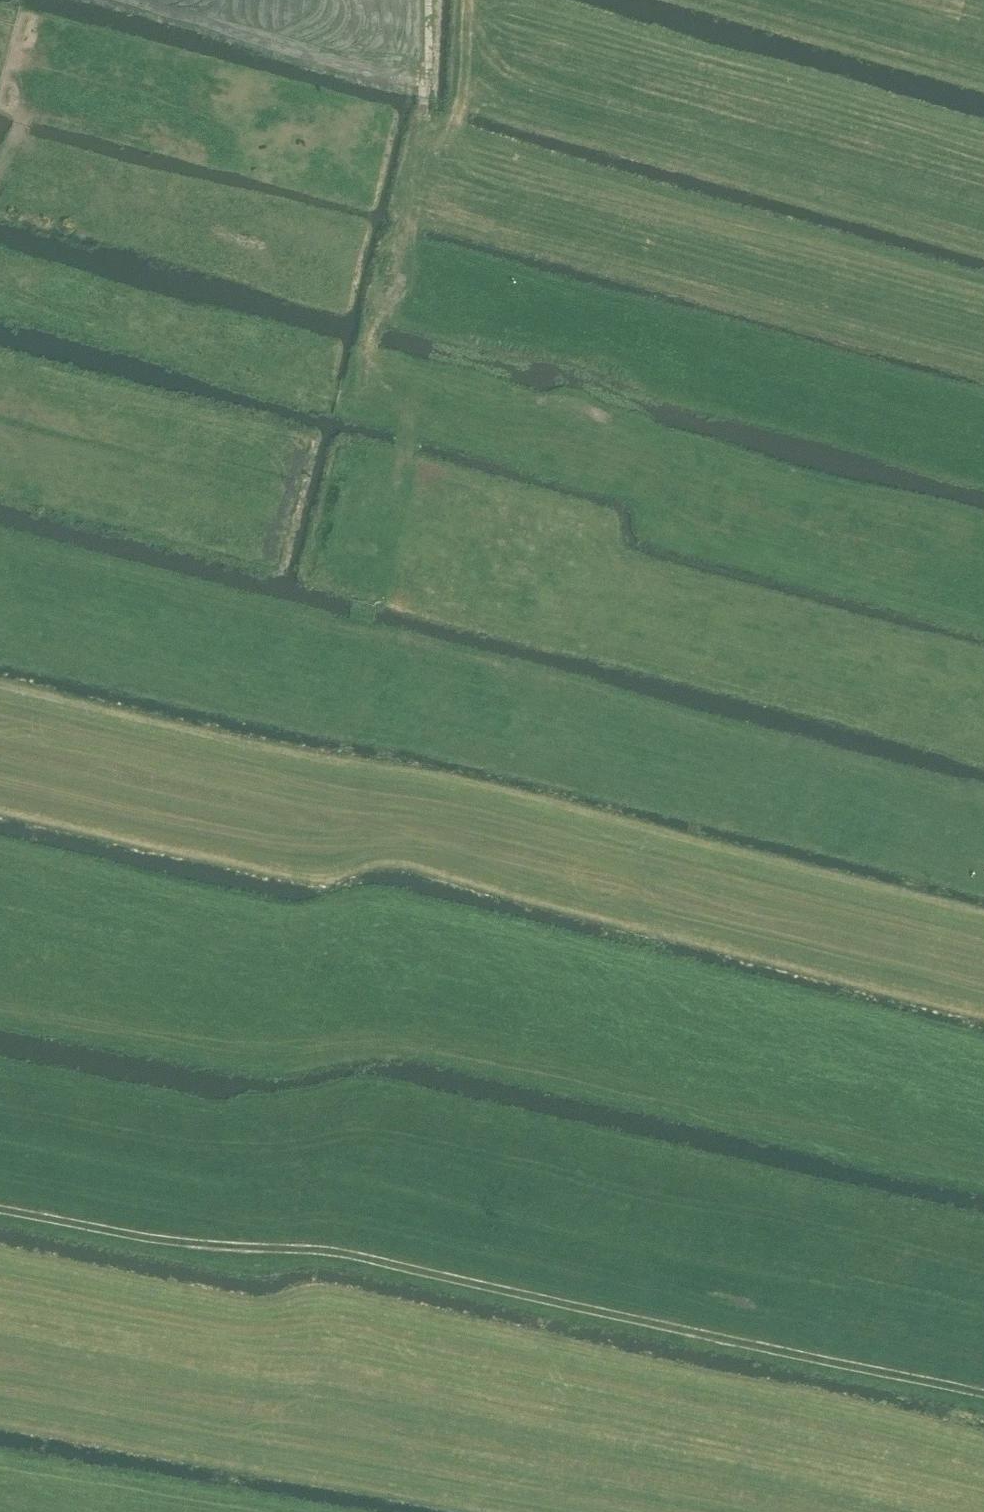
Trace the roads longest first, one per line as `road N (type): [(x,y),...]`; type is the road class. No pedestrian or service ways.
road 1 (track): [(983,1401),(364,1259),(186,1246),(0,1211)]

